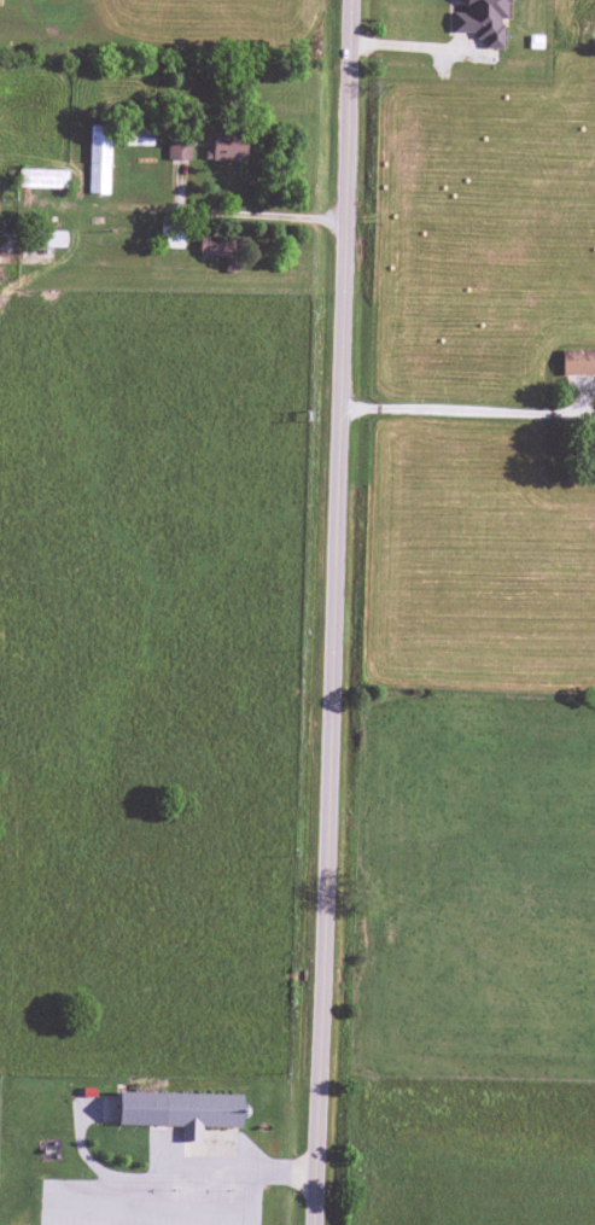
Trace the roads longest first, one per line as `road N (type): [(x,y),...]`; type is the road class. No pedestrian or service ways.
road 1 (secondary): [(321,1224),(357,0)]

